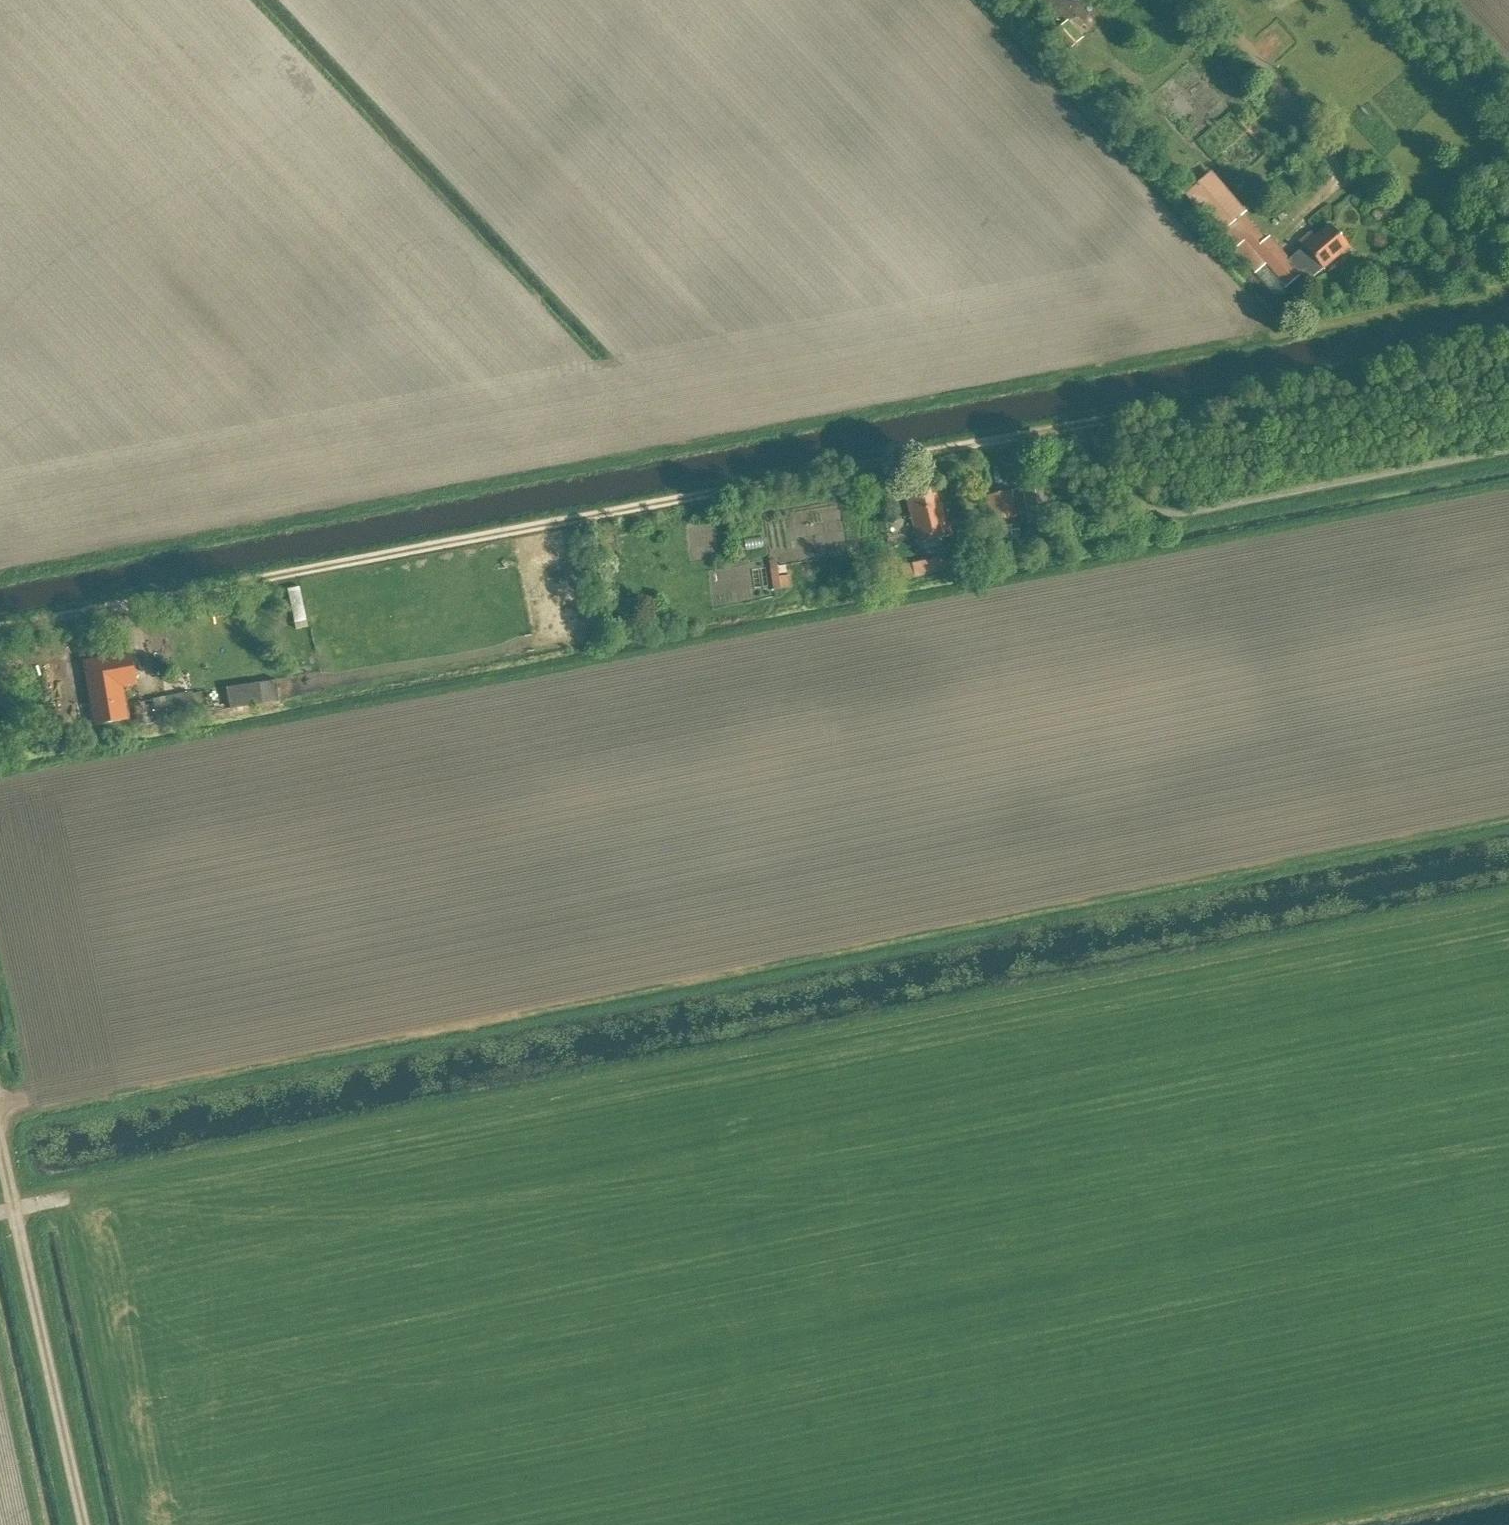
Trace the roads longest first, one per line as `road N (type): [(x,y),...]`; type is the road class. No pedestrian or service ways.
road 1 (track): [(0,634),(1061,427)]
road 2 (track): [(1061,427),(1508,344)]
road 3 (unclassified): [(84,1524),(0,1147)]

